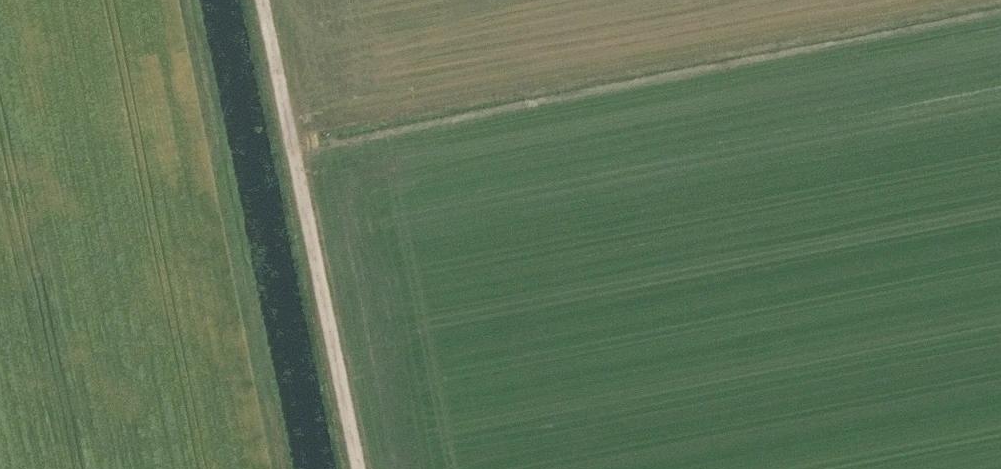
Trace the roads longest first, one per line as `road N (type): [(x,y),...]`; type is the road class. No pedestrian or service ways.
road 1 (track): [(360,468),(262,0)]

